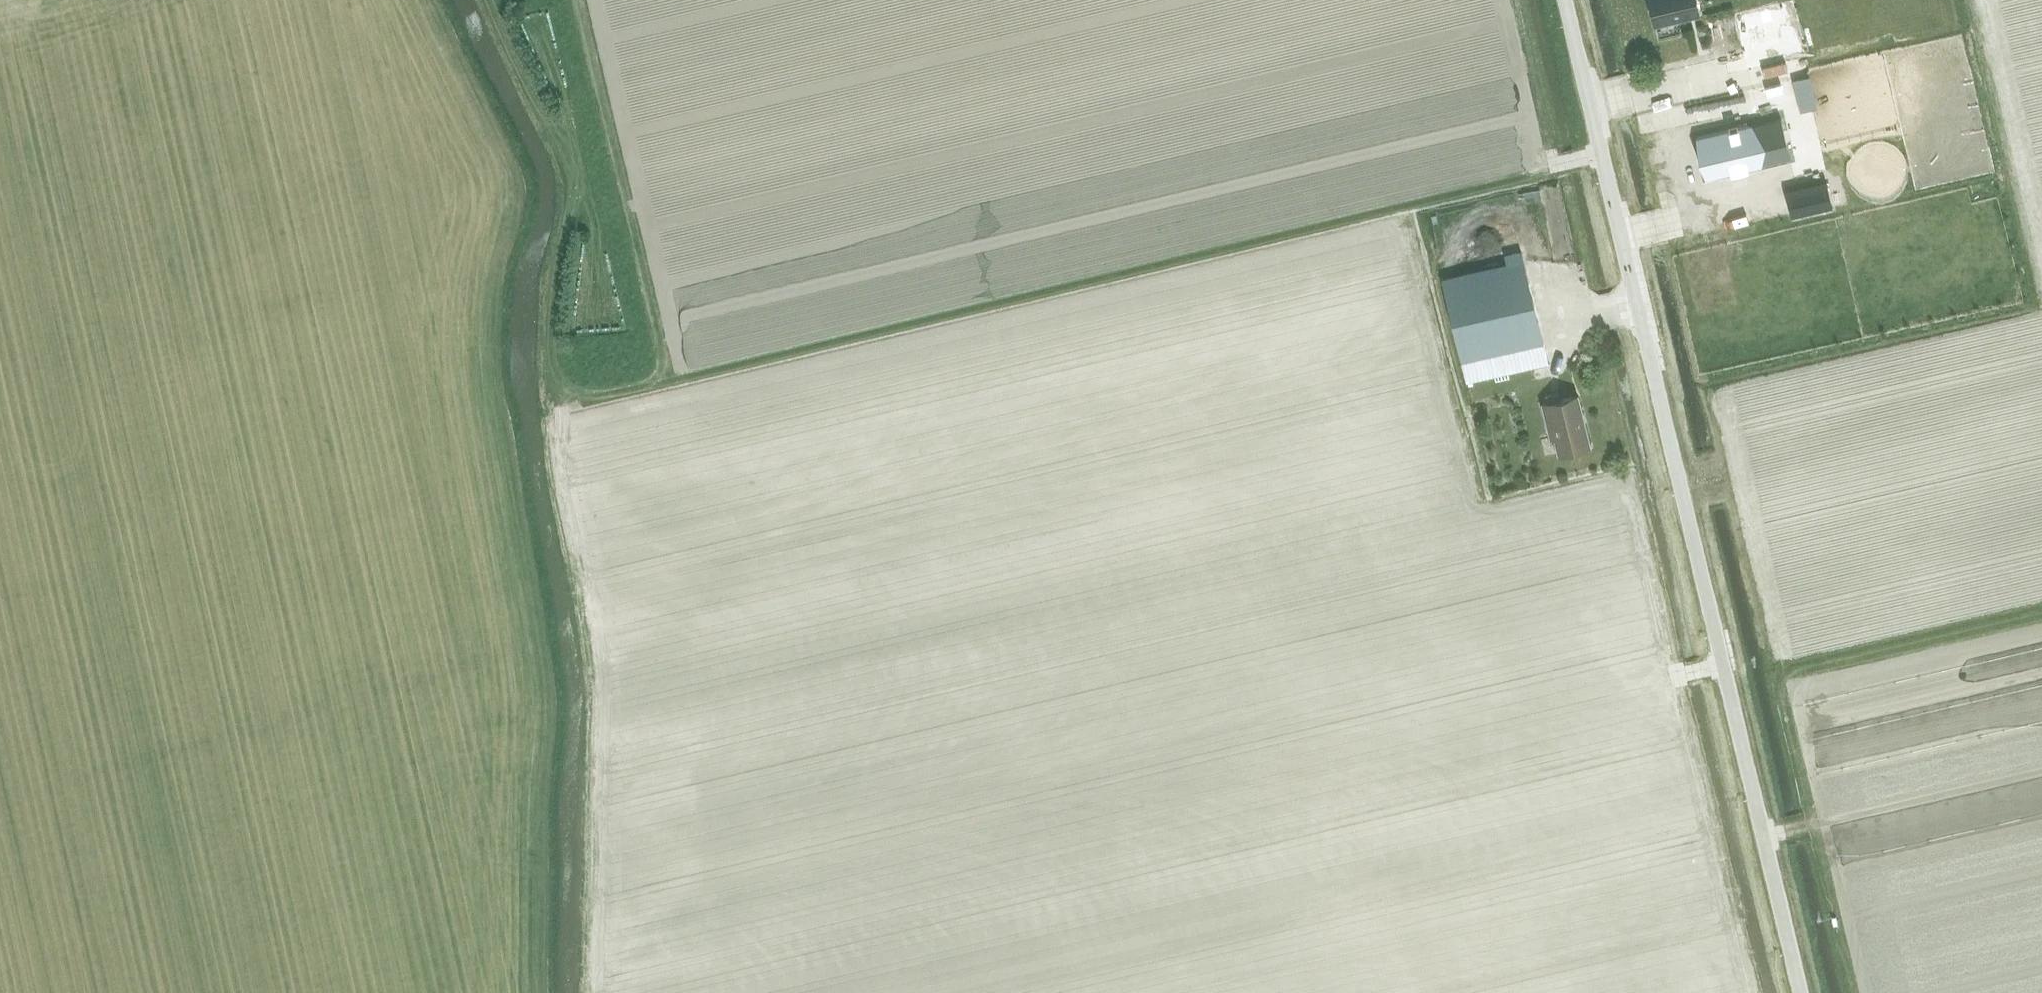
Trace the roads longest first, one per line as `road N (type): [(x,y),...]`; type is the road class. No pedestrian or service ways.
road 1 (unclassified): [(1802,992),(1566,0)]

